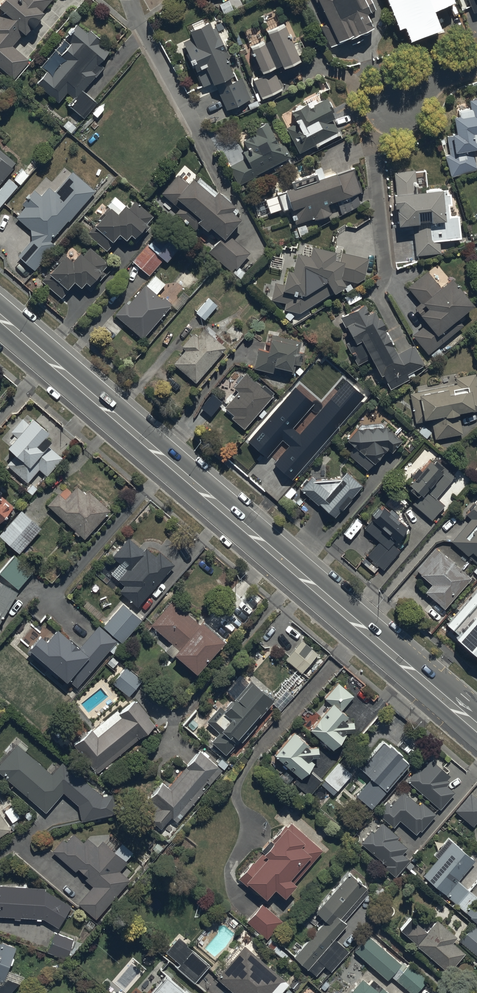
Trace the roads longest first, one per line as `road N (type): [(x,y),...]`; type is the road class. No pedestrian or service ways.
road 1 (primary): [(476,728),(0,318)]

